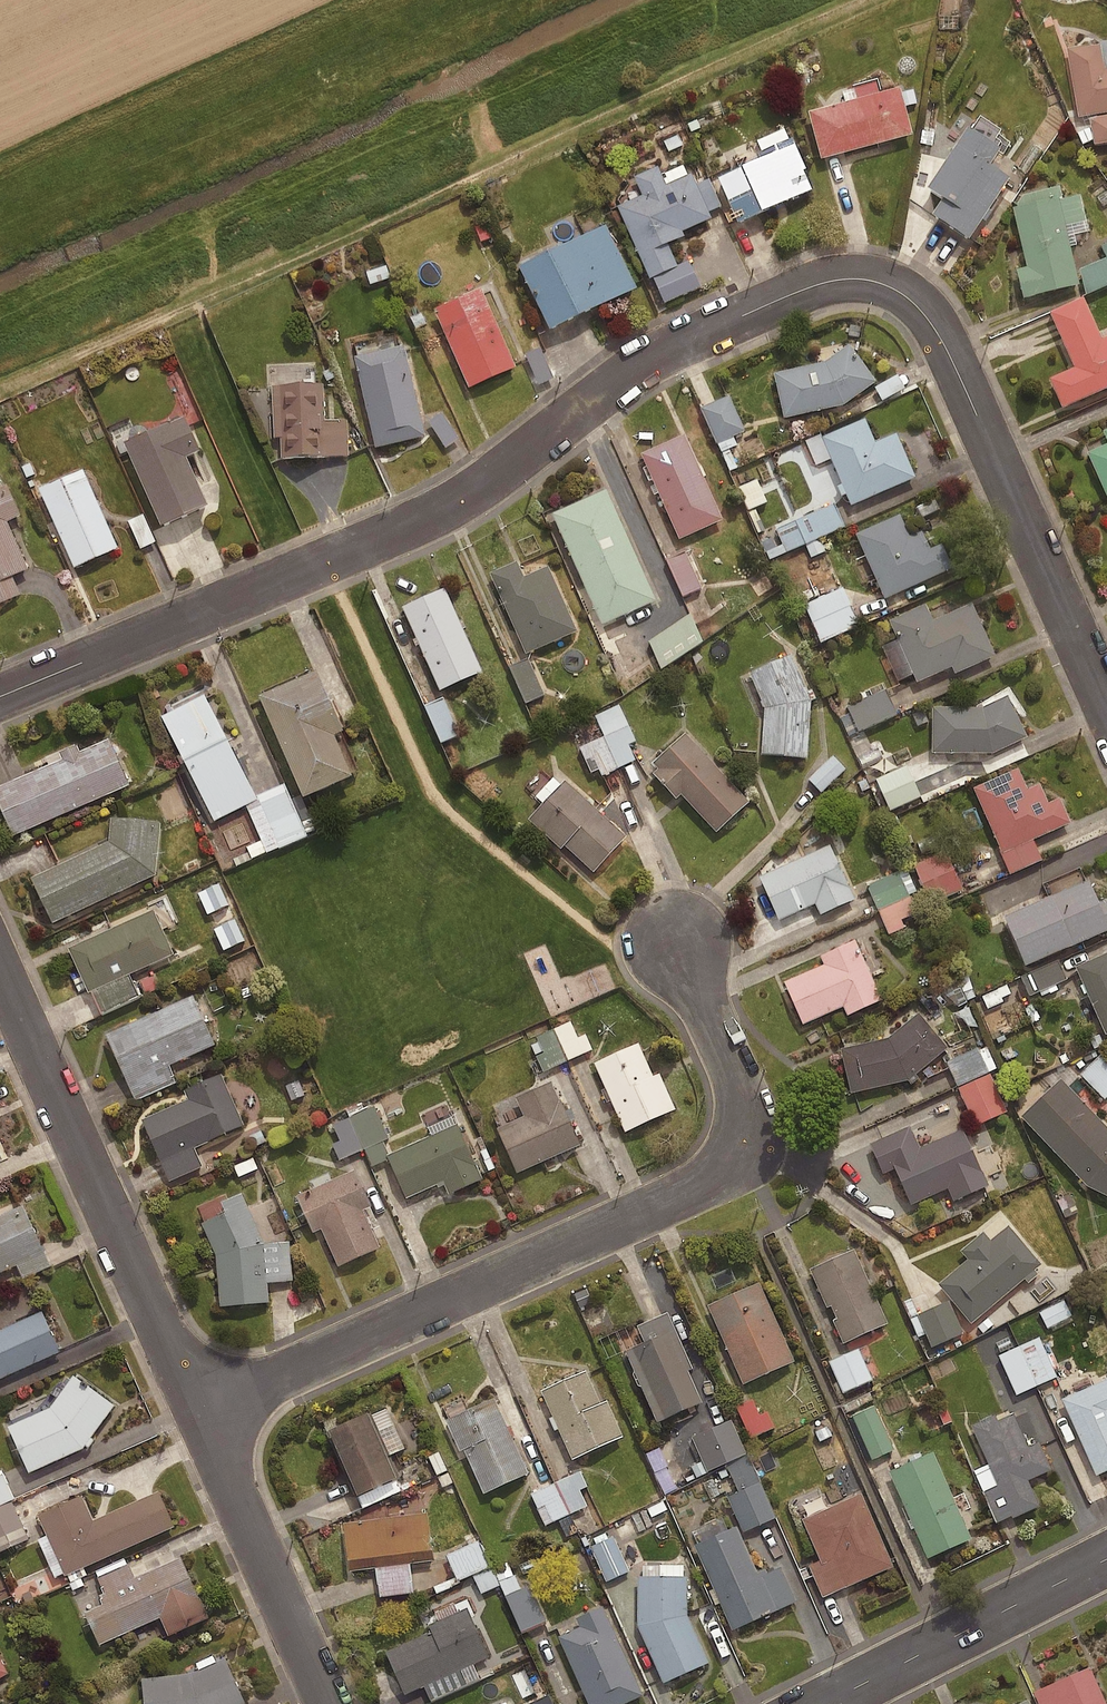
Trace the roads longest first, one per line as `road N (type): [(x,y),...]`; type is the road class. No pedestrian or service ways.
road 1 (residential): [(1106,707),(942,339),(919,302),(881,280),(839,278),(650,359),(447,509),(0,698)]
road 2 (residential): [(679,945),(744,1109),(733,1155),(697,1187),(199,1412)]
road 3 (residential): [(0,971),(199,1412)]
road 4 (residential): [(199,1412),(327,1703)]
road 5 (residential): [(824,1703),(1106,1561)]
road 6 (track): [(297,574),(178,306)]

